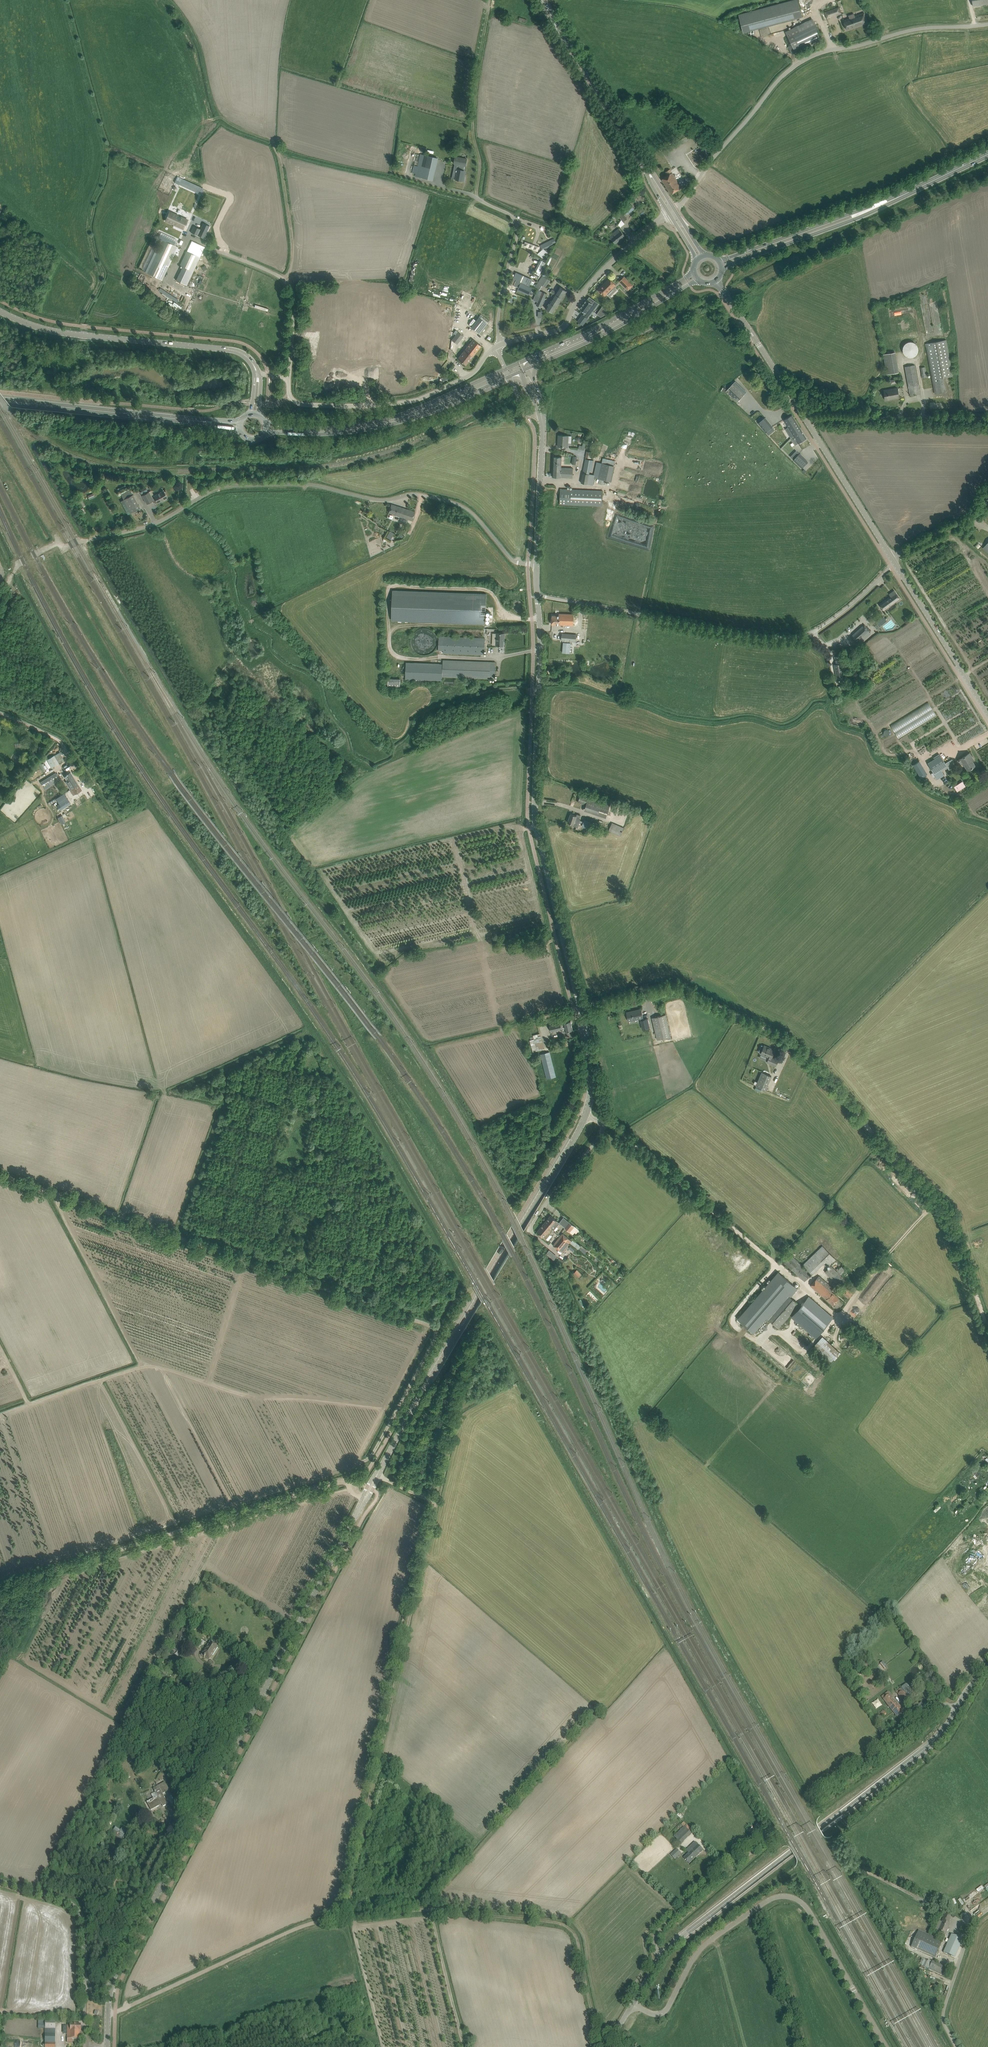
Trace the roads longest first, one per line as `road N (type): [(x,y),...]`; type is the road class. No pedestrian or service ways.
road 1 (tertiary): [(110,1990),(399,1434),(586,1116)]
road 2 (track): [(376,1476),(435,1498),(345,1917)]
road 3 (unclassified): [(537,564),(513,561),(456,504),(413,494),(372,499),(310,483),(212,489),(153,523),(89,540)]
road 4 (track): [(0,1174),(428,1329)]
road 5 (unclassified): [(662,1957),(932,1743),(972,1682)]
road 6 (tertiary): [(580,1007),(536,824),(537,596)]
road 7 (unclassified): [(886,2046),(809,1910),(784,1896),(703,1947),(663,2014),(634,2002)]
road 8 (unclassified): [(674,210),(779,79),(804,60),(910,30),(987,24)]
road 9 (track): [(348,1484),(0,1587)]
road 10 (track): [(345,1917),(424,1910),(560,1924),(578,1940),(597,2030),(610,2042)]
road 11 (track): [(824,1074),(947,1214),(987,1332)]
road 12 (unclassified): [(810,632),(753,637),(537,596)]
road 13 (track): [(479,200),(469,204),(279,154),(220,117)]
road 14 (unclassified): [(580,1007),(680,986),(786,1038),(824,1074)]
road 15 (track): [(108,2015),(307,1923),(345,1917)]
road 16 (secondary): [(265,433),(385,426),(509,377)]
road 17 (secondary): [(506,370),(370,423),(266,424)]
road 18 (tertiary): [(242,353),(57,332),(0,311)]
road 19 (unclassified): [(495,348),(469,375),(400,403),(299,404),(289,396),(289,377)]
road 20 (unclassified): [(957,2046),(944,2011),(966,1927),(870,1874)]
road 21 (residential): [(502,343),(498,320),(515,221),(476,197),(415,178)]
road 22 (unclassified): [(289,377),(294,304),(284,280),(166,225)]
road 23 (unclassified): [(502,343),(563,328),(591,284),(669,213)]
road 24 (unclassified): [(776,1261),(605,1123)]
road 25 (secondary): [(649,173),(542,0)]
road 26 (secondary): [(197,421),(0,400)]
road 27 (track): [(476,197),(474,104),(489,0)]
road 28 (unclassified): [(815,1802),(972,1682)]
road 29 (secondary): [(524,370),(699,281)]
road 30 (secondary): [(694,273),(521,363)]
road 31 (secondary): [(891,200),(718,261)]
road 32 (secondary): [(721,268),(891,200)]
road 33 (unclassified): [(110,1990),(85,1981),(78,1911),(0,1881)]
road 34 (unclassified): [(662,1957),(655,1943),(662,1927),(772,1834)]
road 35 (tertiary): [(987,713),(895,562)]
road 36 (tertiary): [(806,420),(716,280)]
road 37 (tertiary): [(892,558),(806,420)]
road 38 (tertiary): [(537,564),(541,415)]
road 39 (track): [(208,125),(192,59),(156,0)]
road 40 (track): [(686,1933),(696,1935),(800,1866)]
road 41 (unclassified): [(534,1235),(542,1209),(605,1123)]
road 42 (unclassified): [(806,420),(934,419)]
road 43 (track): [(284,280),(292,248),(279,154)]

